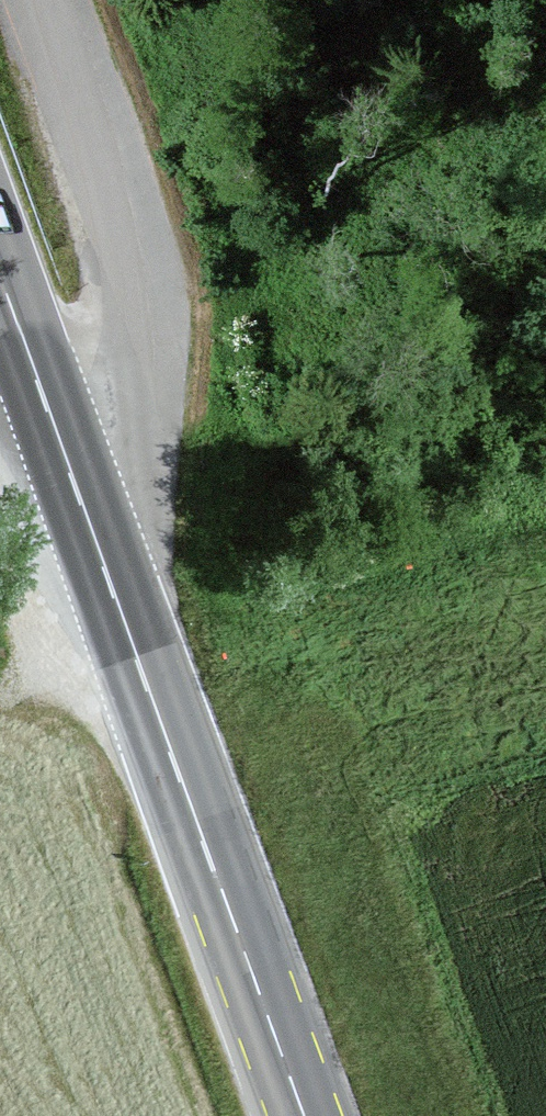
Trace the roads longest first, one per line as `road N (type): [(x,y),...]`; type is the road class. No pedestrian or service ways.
road 1 (primary): [(305,1115),(88,520)]
road 2 (track): [(0,699),(545,566)]
road 3 (unclassified): [(59,0),(139,258),(143,327),(88,520)]
road 4 (primary): [(88,520),(0,275)]

